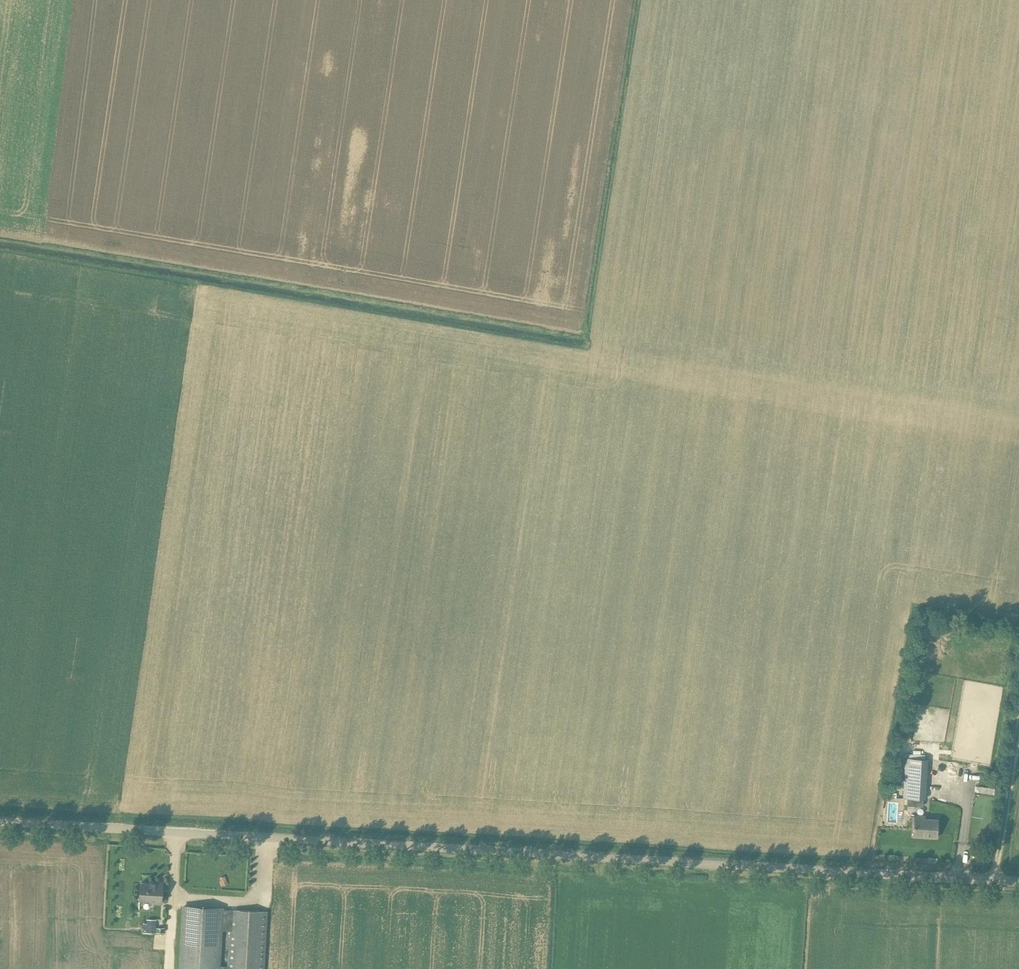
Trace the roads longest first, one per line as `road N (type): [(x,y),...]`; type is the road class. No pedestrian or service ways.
road 1 (unclassified): [(1018,886),(0,823)]

